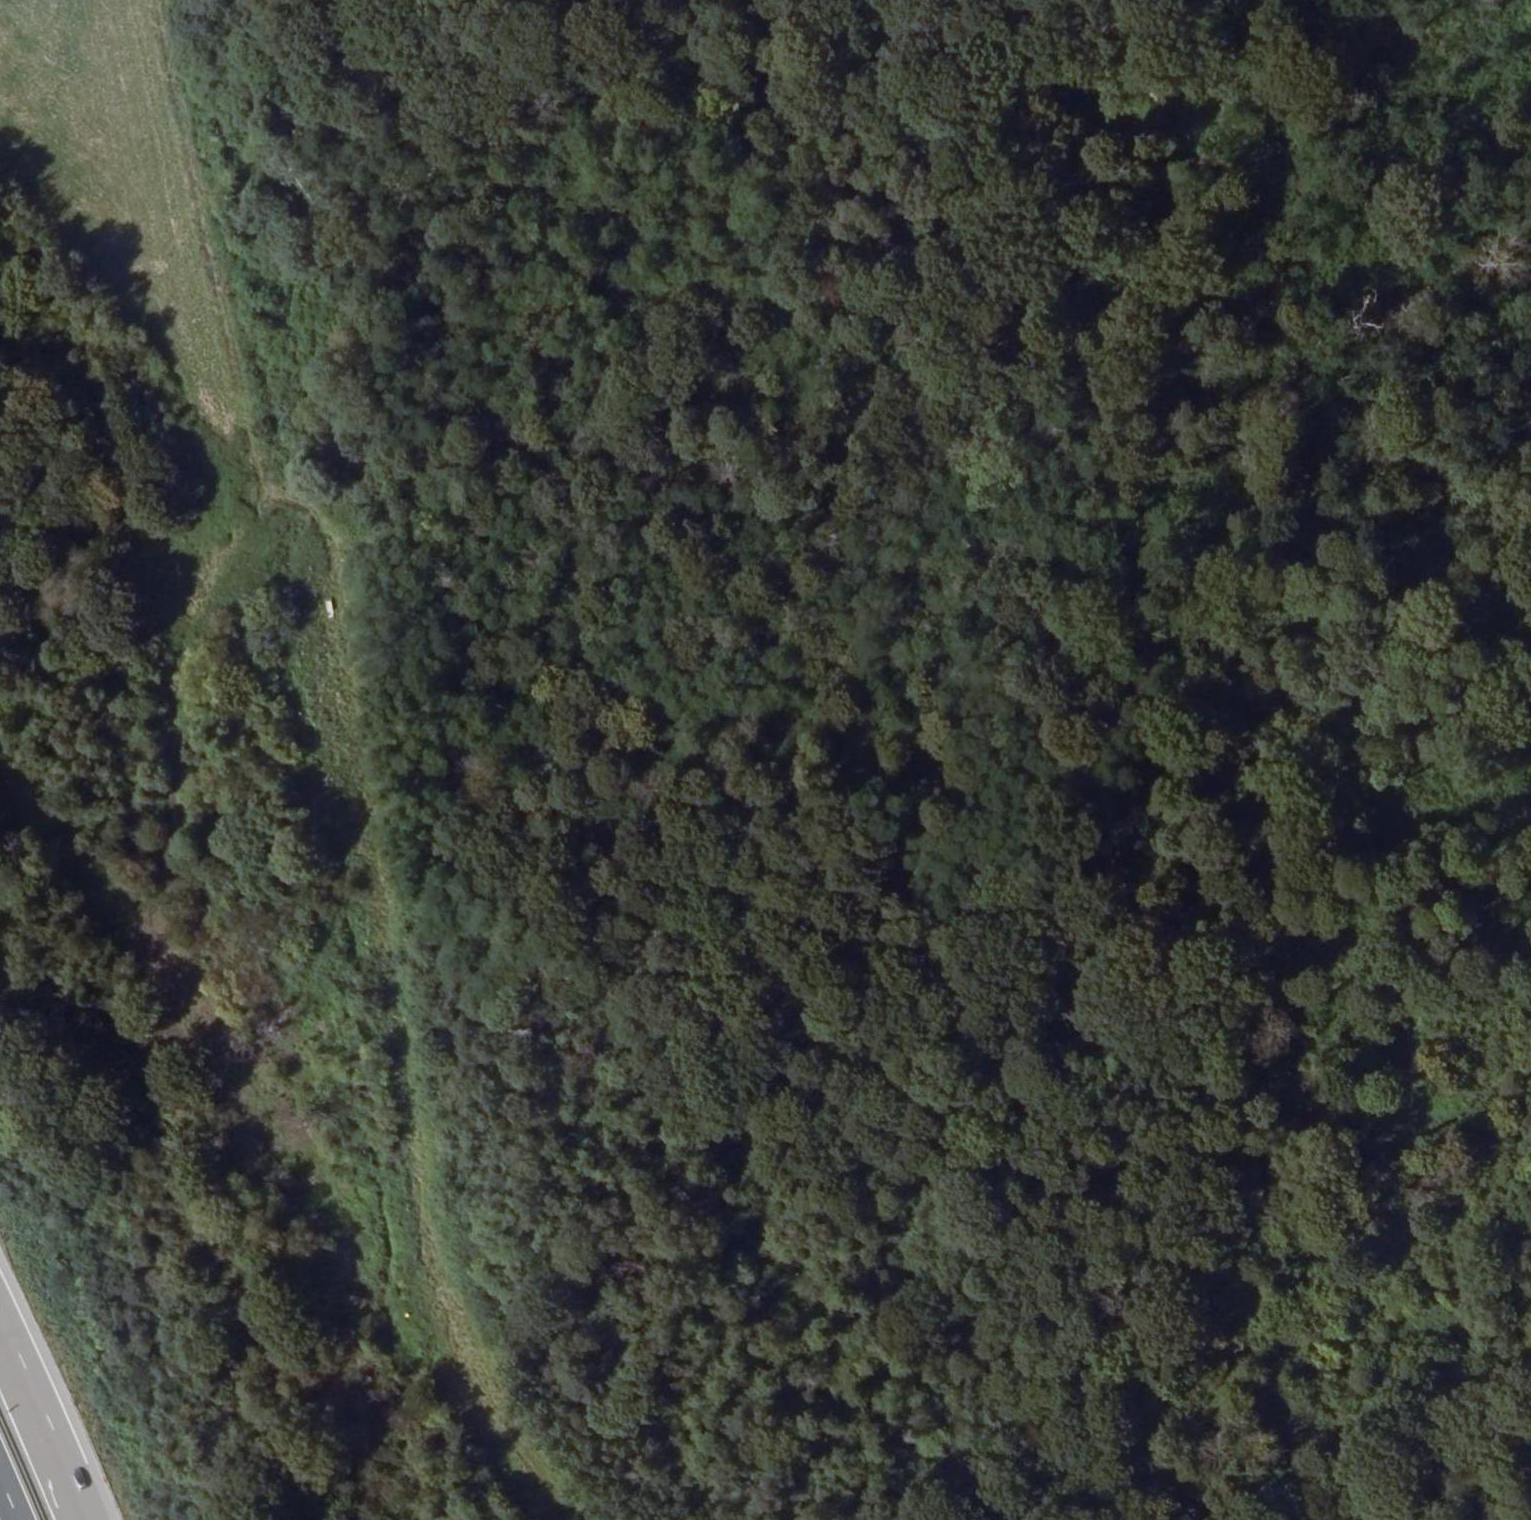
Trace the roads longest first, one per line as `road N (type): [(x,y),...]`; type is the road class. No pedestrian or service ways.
road 1 (track): [(331,541),(312,513),(259,475),(156,0)]
road 2 (motorway): [(79,1519),(0,1332)]

